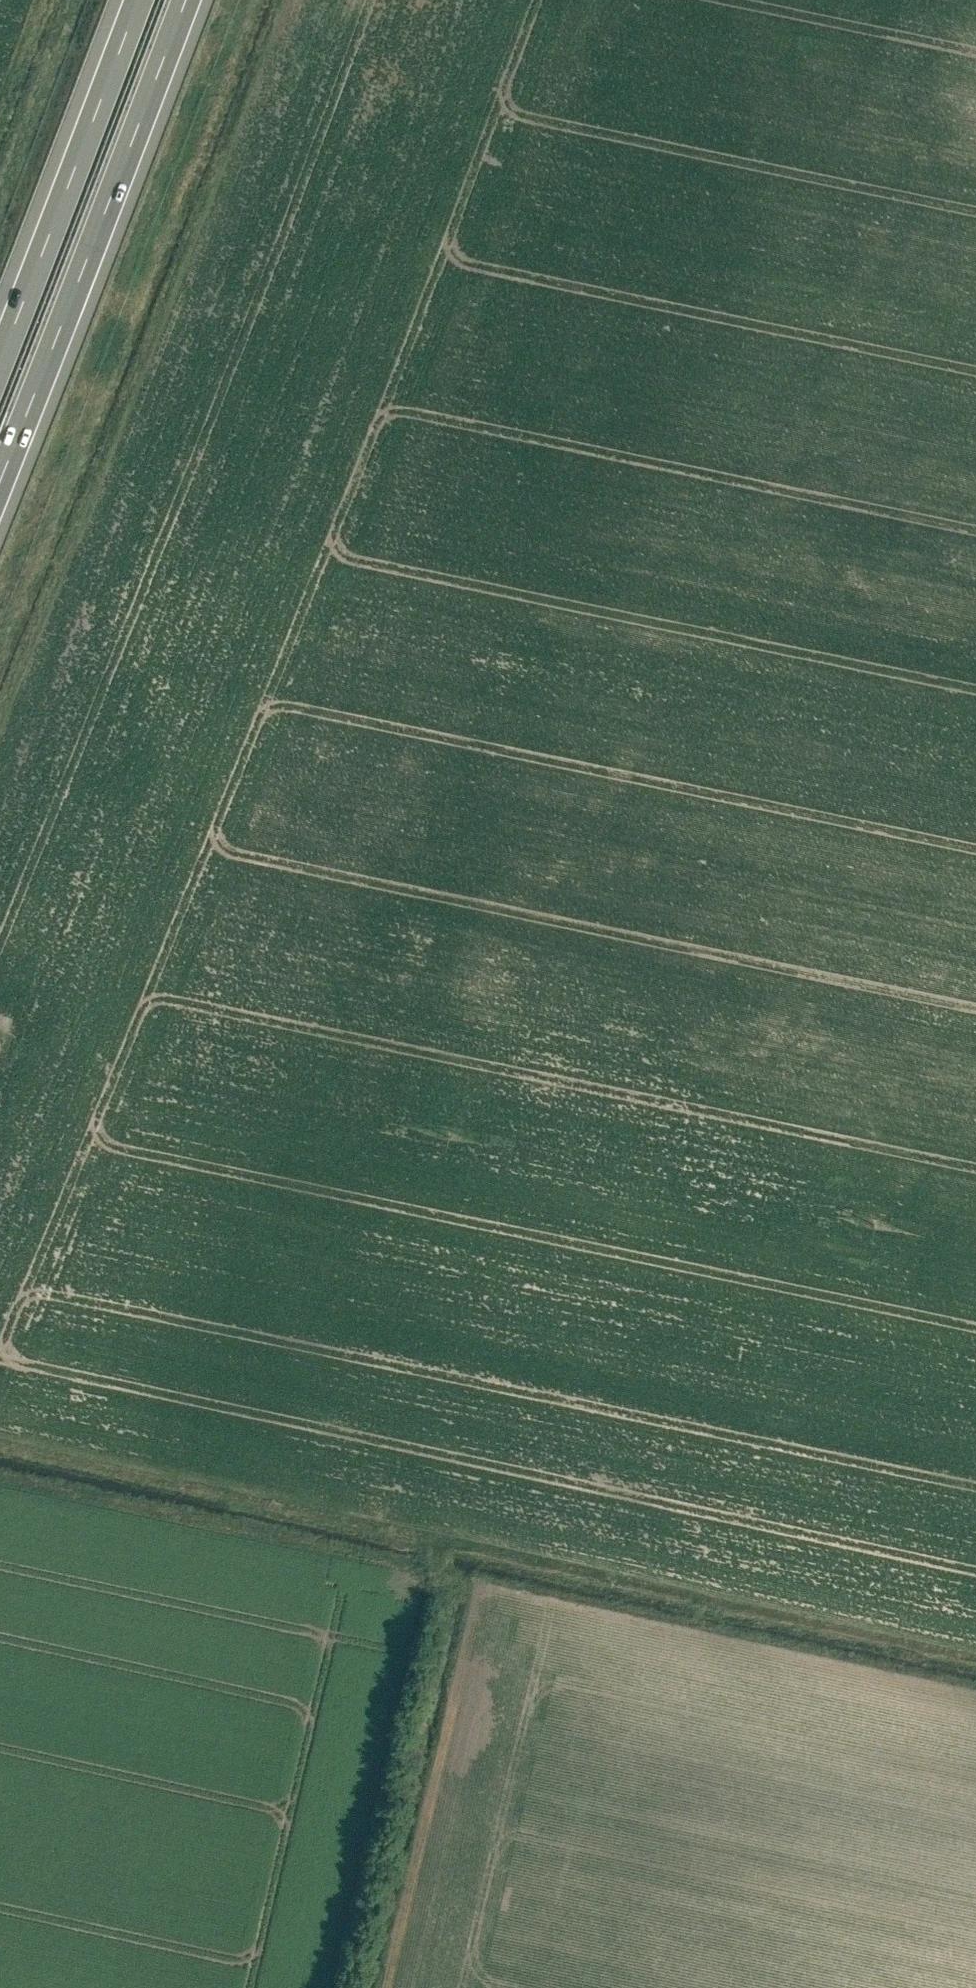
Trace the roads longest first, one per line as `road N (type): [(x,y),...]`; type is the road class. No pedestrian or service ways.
road 1 (motorway): [(0,474),(184,0)]
road 2 (motorway): [(136,0),(0,348)]

